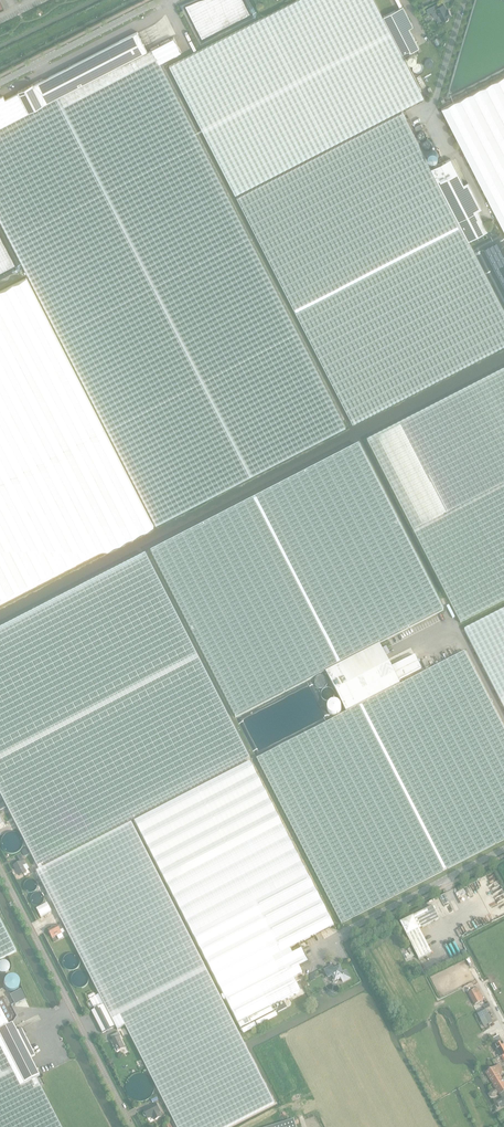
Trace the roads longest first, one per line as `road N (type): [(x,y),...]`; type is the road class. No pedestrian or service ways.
road 1 (unclassified): [(132,1126),(0,868)]
road 2 (unclassified): [(0,81),(159,0)]
road 3 (unclassified): [(503,849),(346,930)]

